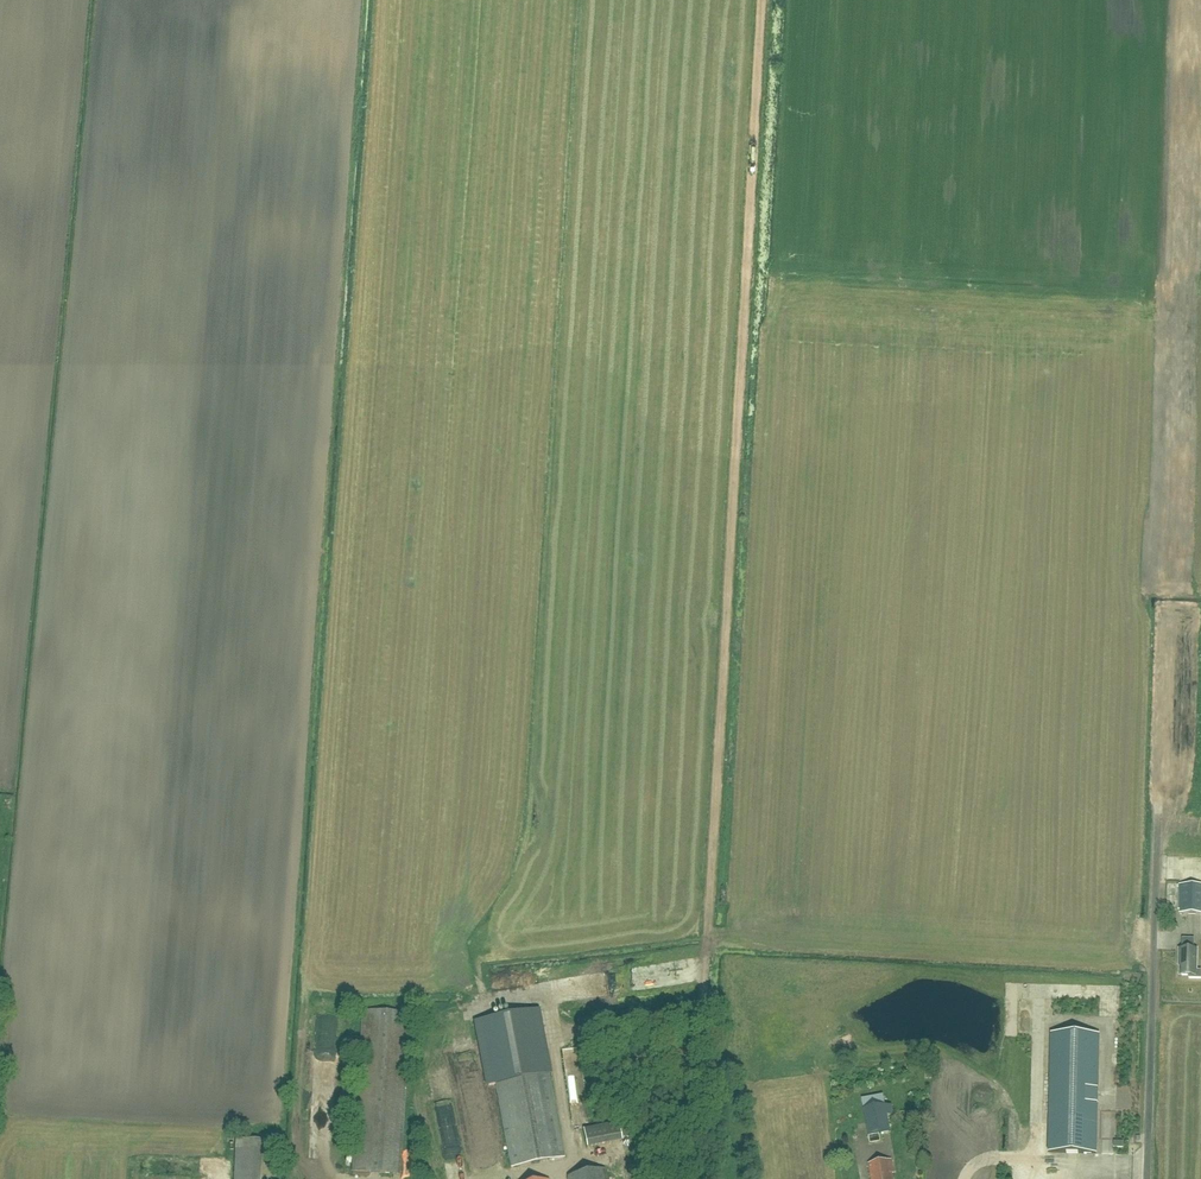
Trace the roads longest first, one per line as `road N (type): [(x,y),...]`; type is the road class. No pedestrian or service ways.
road 1 (track): [(551,1039),(685,1014),(702,999),(763,0)]
road 2 (track): [(1158,816),(1184,0)]

